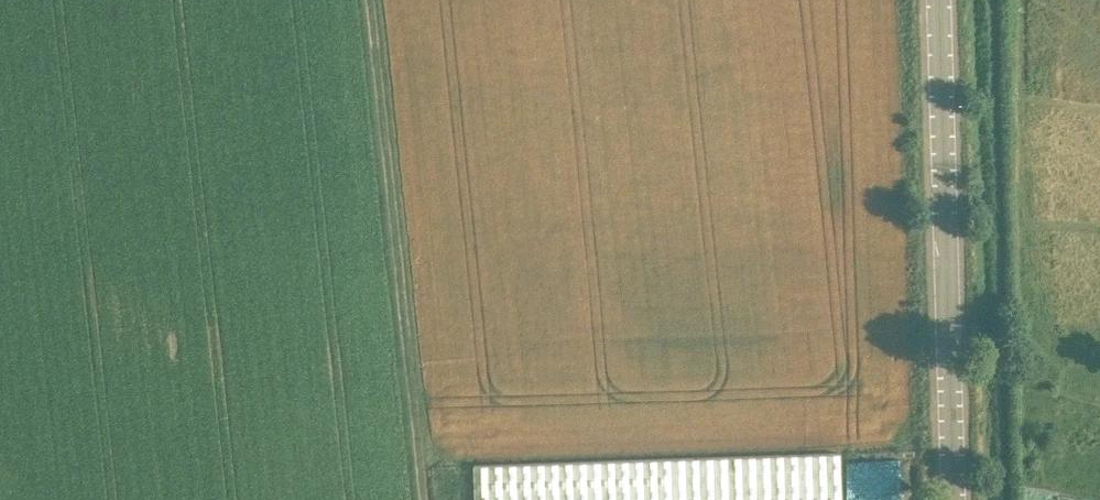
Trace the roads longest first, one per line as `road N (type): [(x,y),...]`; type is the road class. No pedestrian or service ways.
road 1 (track): [(424,499),(367,0)]
road 2 (tertiary): [(953,499),(939,0)]

